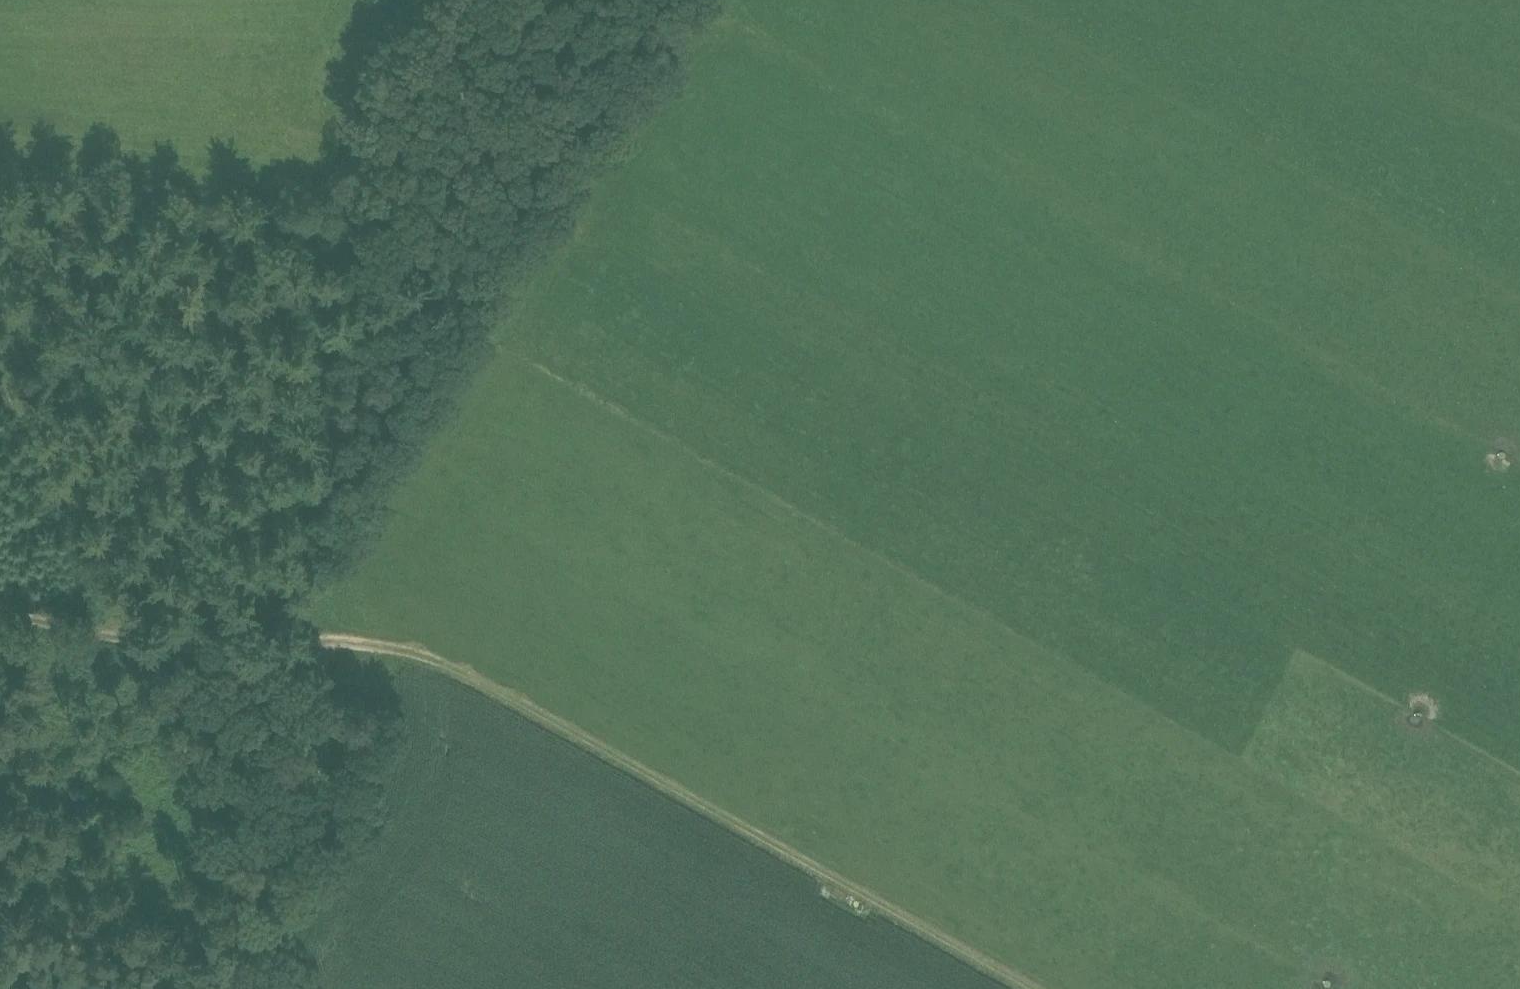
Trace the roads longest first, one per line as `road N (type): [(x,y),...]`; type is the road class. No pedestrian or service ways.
road 1 (track): [(133,627),(442,649),(1051,988)]
road 2 (track): [(270,988),(133,627)]
road 3 (track): [(133,627),(0,363)]
road 4 (track): [(133,627),(0,609)]

